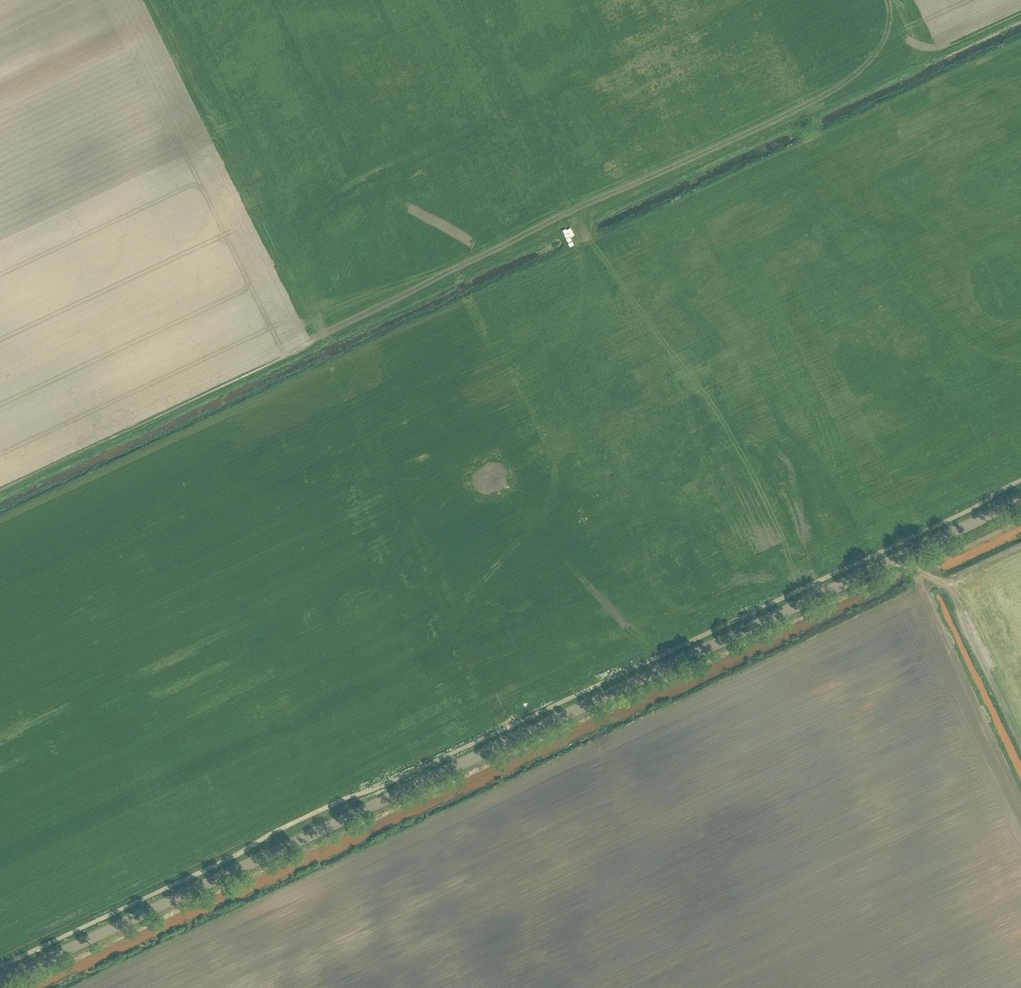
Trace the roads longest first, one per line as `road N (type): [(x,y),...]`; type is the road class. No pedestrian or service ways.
road 1 (tertiary): [(0,981),(1020,501)]
road 2 (track): [(908,555),(940,583),(965,591),(1020,557)]

